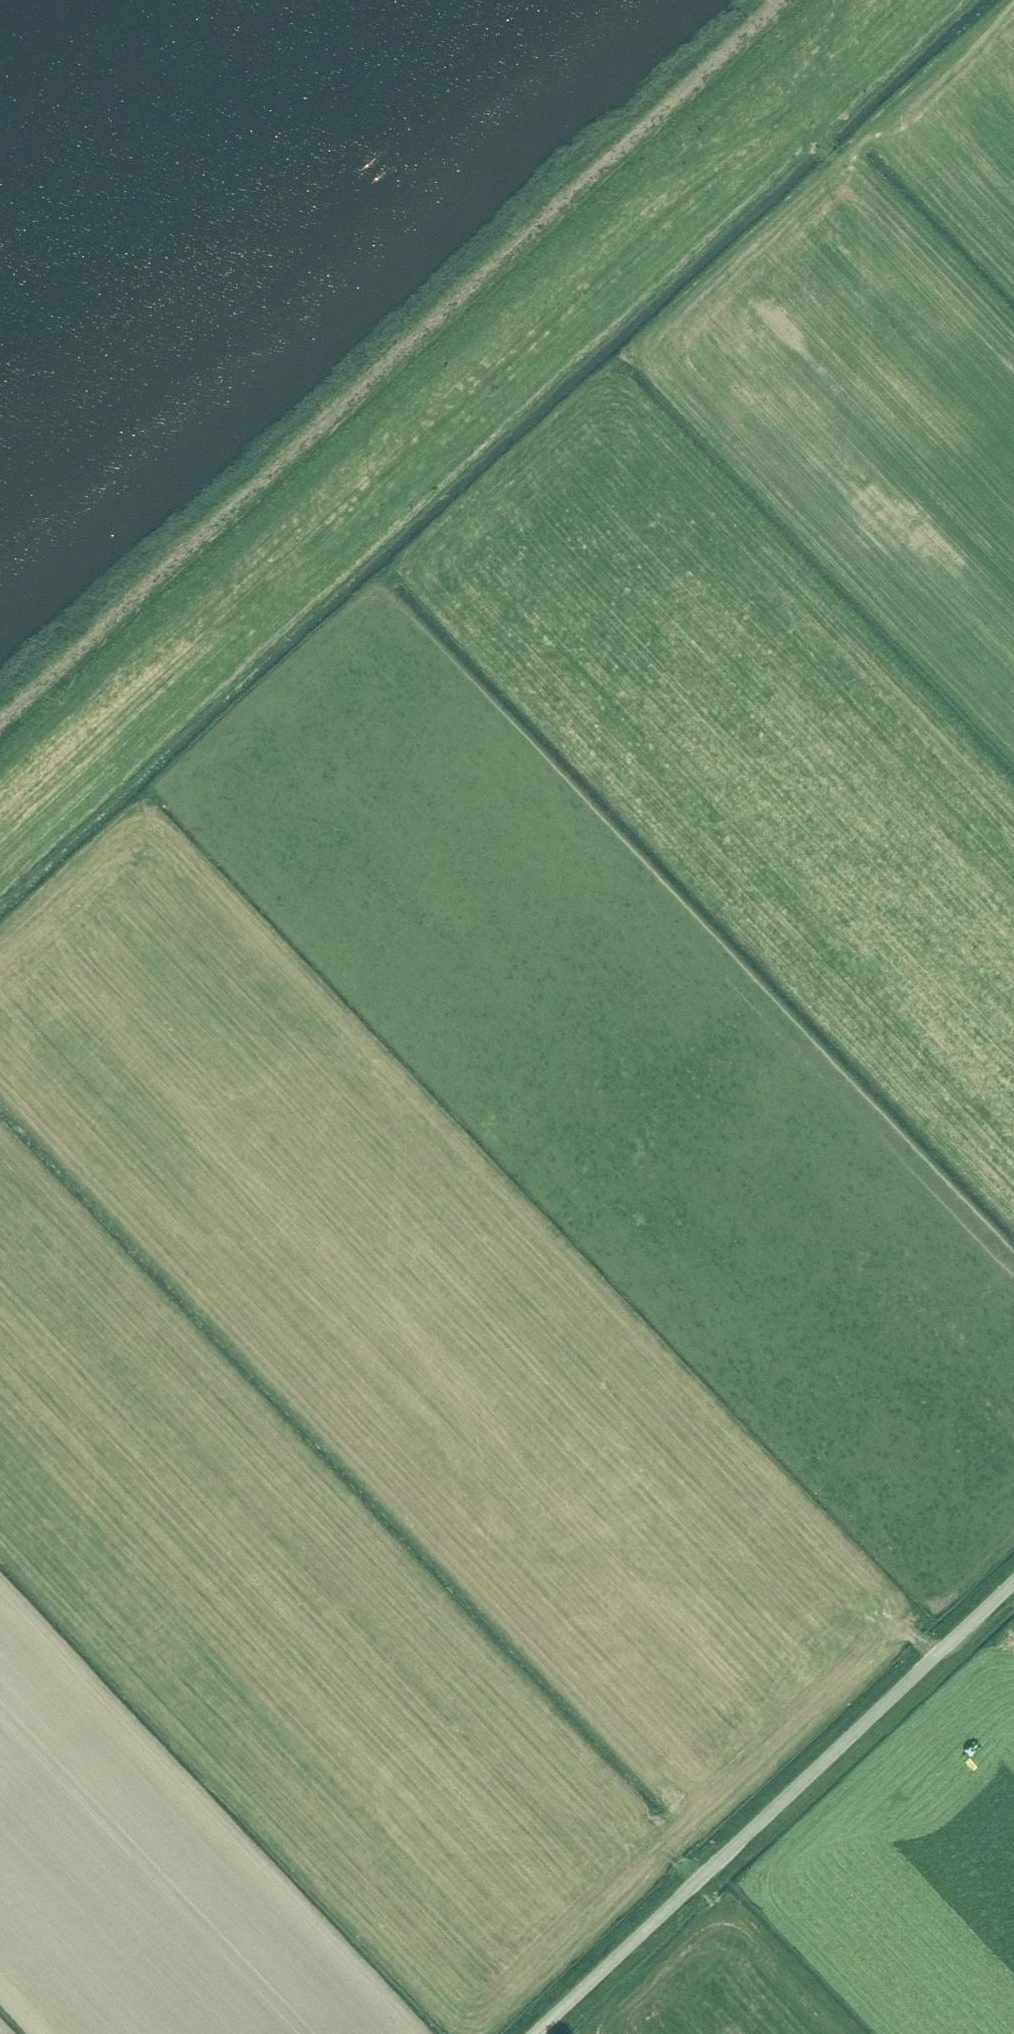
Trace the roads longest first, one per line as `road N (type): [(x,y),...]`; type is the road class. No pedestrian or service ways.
road 1 (unclassified): [(532,2033),(1013,1579)]

